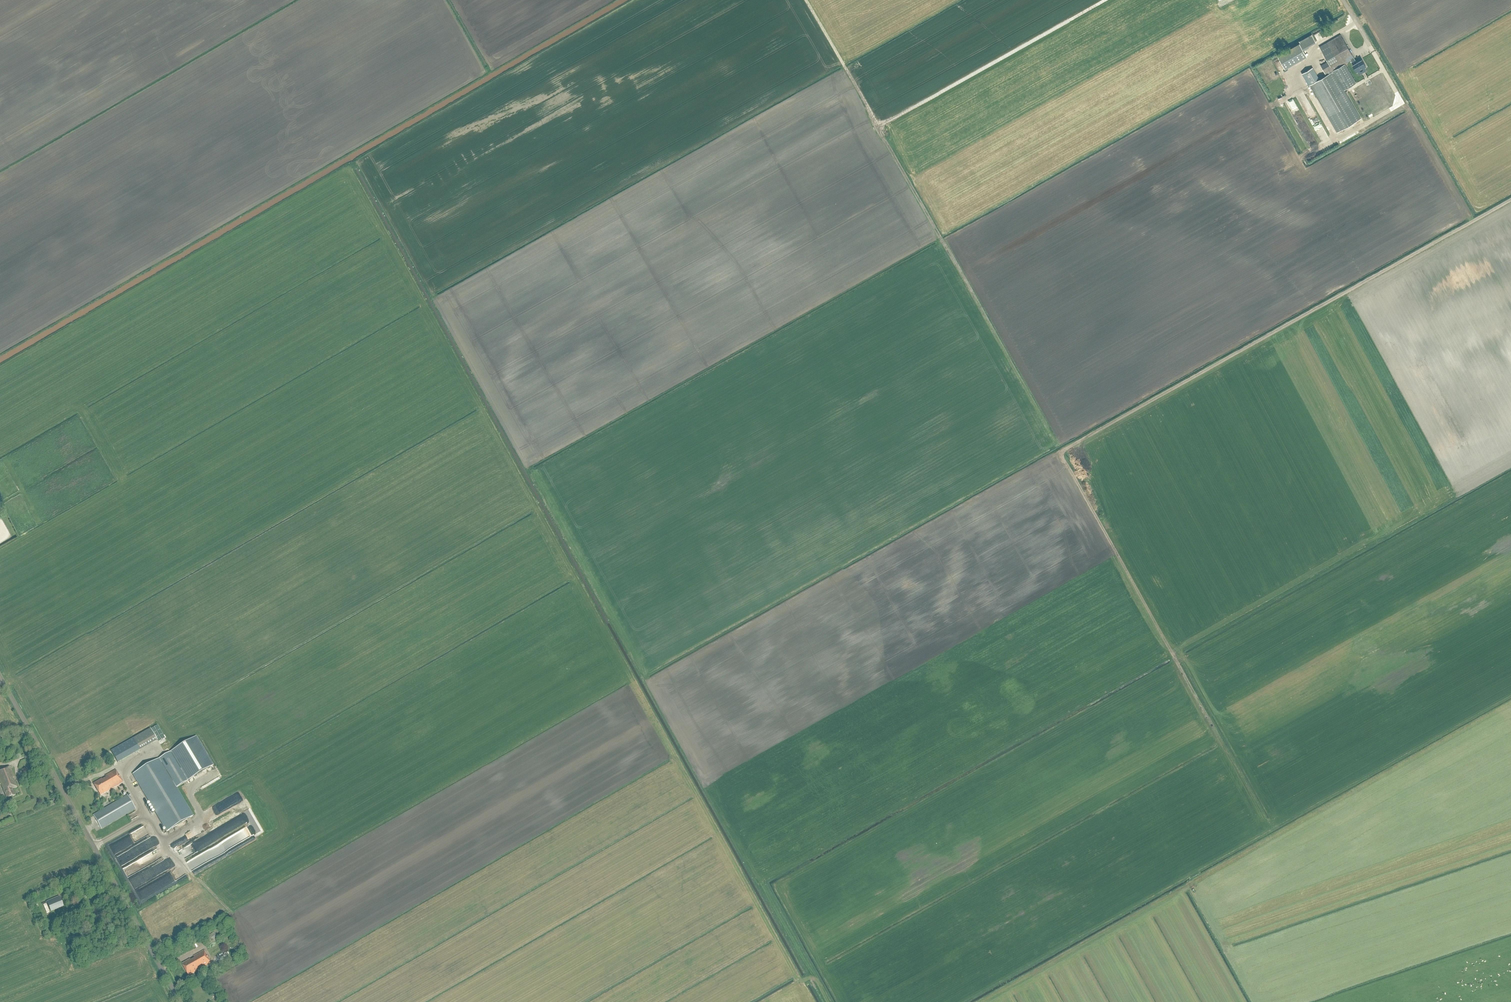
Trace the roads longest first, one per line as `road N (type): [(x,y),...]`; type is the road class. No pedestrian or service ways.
road 1 (unclassified): [(179,1001),(0,678)]

